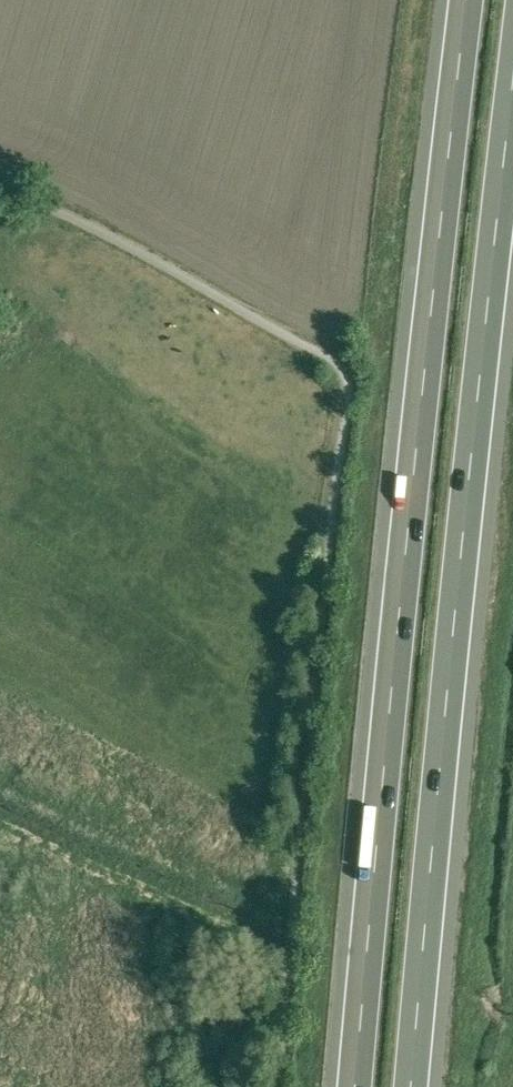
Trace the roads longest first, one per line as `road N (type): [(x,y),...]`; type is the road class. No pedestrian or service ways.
road 1 (motorway): [(453,0),(342,1086)]
road 2 (motorway): [(420,1086),(512,176)]

